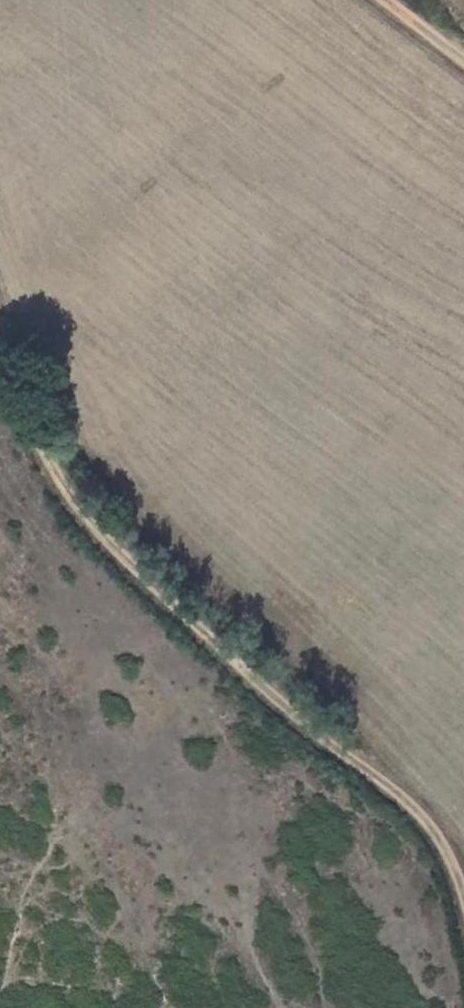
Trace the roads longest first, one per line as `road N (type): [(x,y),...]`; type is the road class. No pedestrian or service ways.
road 1 (track): [(0,335),(54,474),(84,517),(324,742),(419,811),(454,858),(463,899)]

